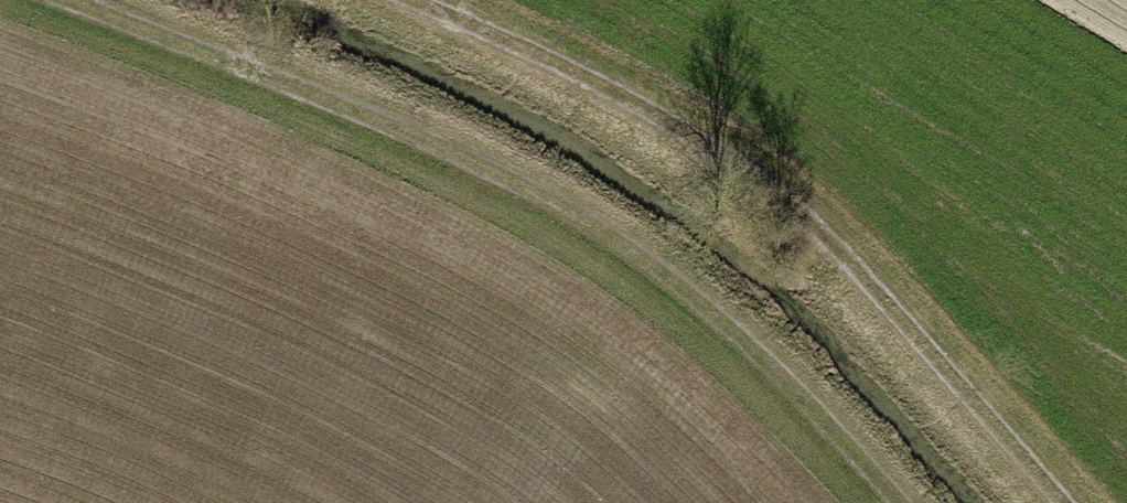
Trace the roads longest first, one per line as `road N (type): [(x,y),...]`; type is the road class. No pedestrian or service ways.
road 1 (track): [(57,0),(528,191),(675,272),(900,502)]
road 2 (track): [(1067,502),(882,290),(768,184),(654,110),(402,0)]

